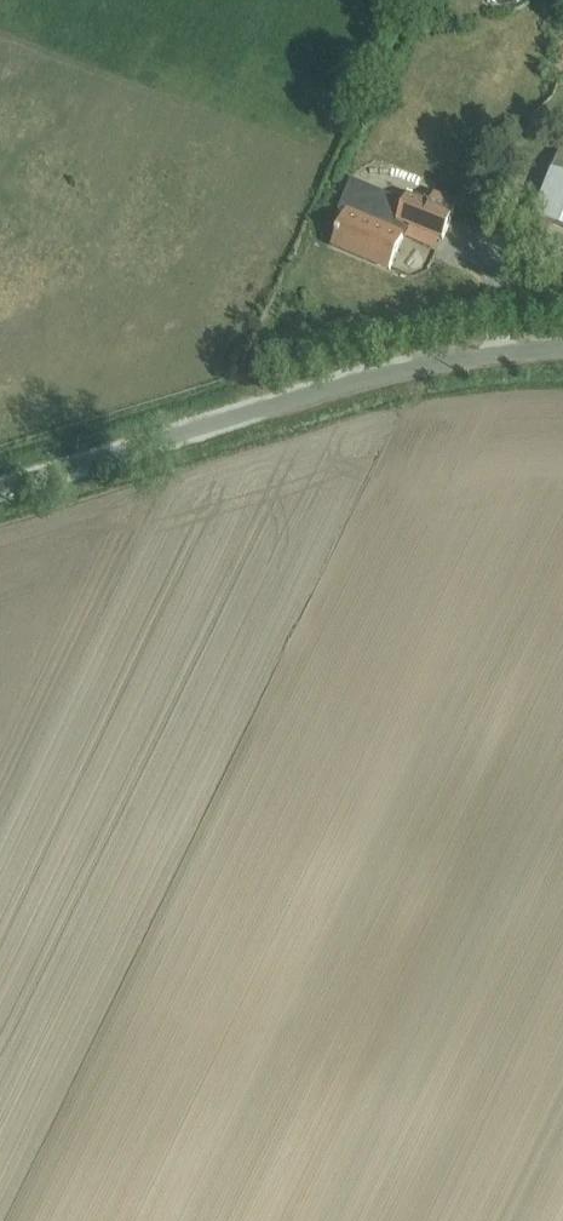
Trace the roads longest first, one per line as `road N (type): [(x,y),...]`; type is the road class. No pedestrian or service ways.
road 1 (unclassified): [(0,490),(373,371),(497,348),(562,345)]

